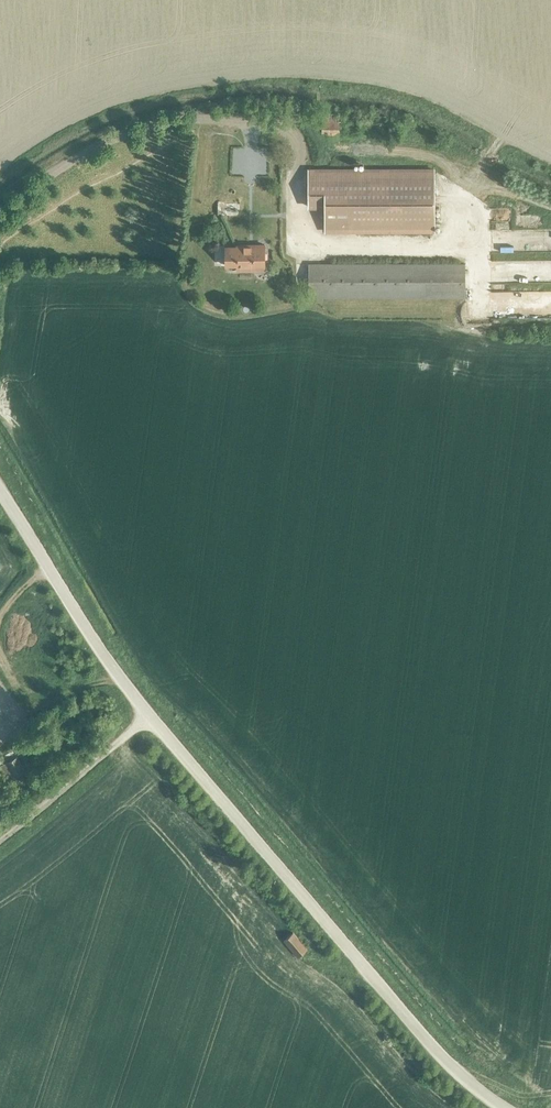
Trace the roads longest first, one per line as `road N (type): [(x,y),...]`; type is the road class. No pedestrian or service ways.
road 1 (tertiary): [(507,1107),(435,1048),(150,718)]
road 2 (tertiary): [(150,718),(0,488)]
road 3 (track): [(0,649),(30,688),(66,693),(117,675)]
road 4 (track): [(0,840),(106,751)]

